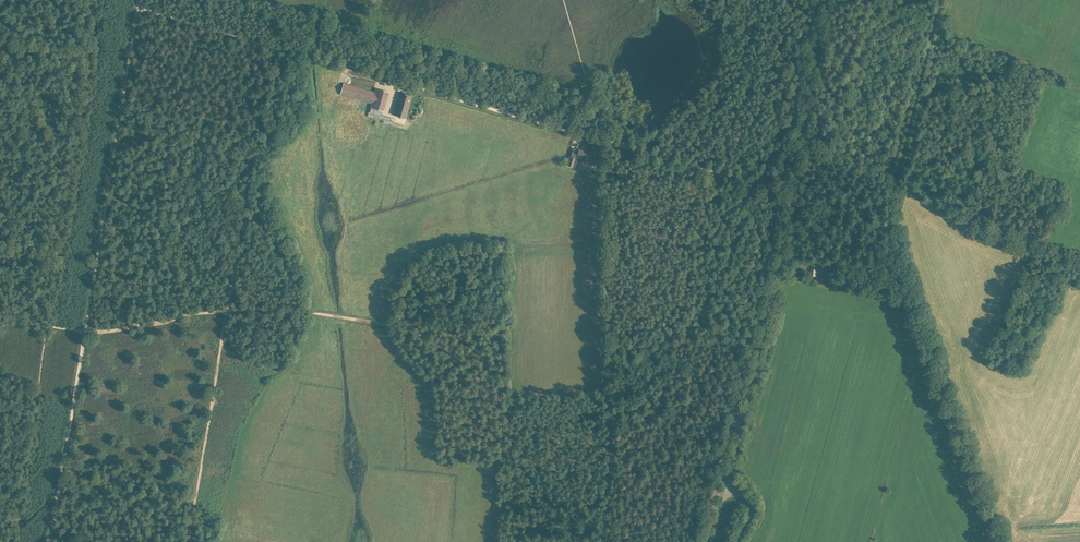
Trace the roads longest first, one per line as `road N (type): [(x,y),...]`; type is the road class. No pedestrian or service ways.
road 1 (track): [(85,331),(191,315),(295,312),(410,332),(464,365),(481,394),(511,458),(516,541)]
road 2 (track): [(274,47),(188,541)]
road 3 (tertiary): [(723,487),(828,0)]
road 4 (unknown): [(893,182),(891,234),(1003,541)]
road 5 (track): [(137,4),(85,331)]
road 6 (track): [(940,0),(893,182)]
road 7 (track): [(597,175),(602,352)]
road 8 (track): [(85,331),(57,499)]
road 9 (track): [(137,4),(274,47)]
road 10 (track): [(481,394),(603,394)]

